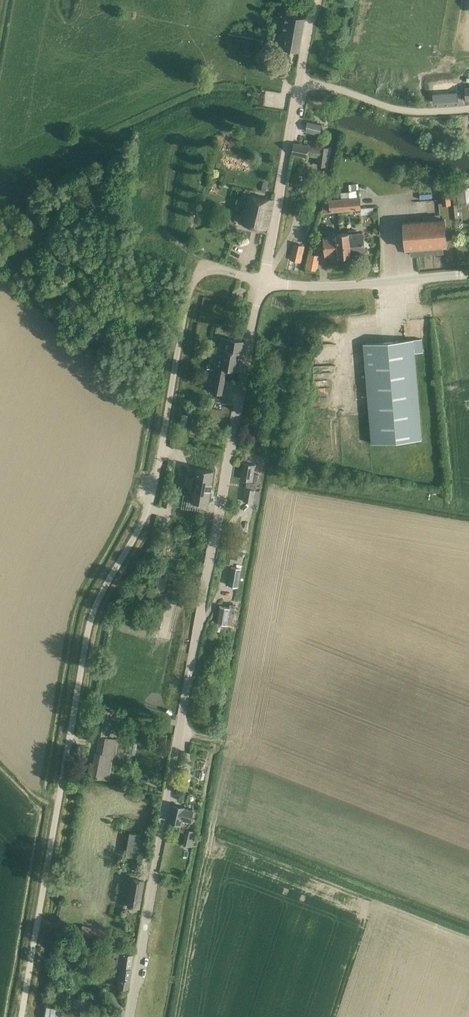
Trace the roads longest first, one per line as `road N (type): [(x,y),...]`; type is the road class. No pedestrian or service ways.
road 1 (unclassified): [(27,1016),(92,622),(152,494),(184,303),(198,265)]
road 2 (unclassified): [(131,1016),(264,282)]
road 3 (unclassified): [(468,274),(316,287),(264,282)]
road 4 (unclassified): [(264,282),(300,84)]
road 5 (residential): [(468,108),(404,110),(300,84)]

